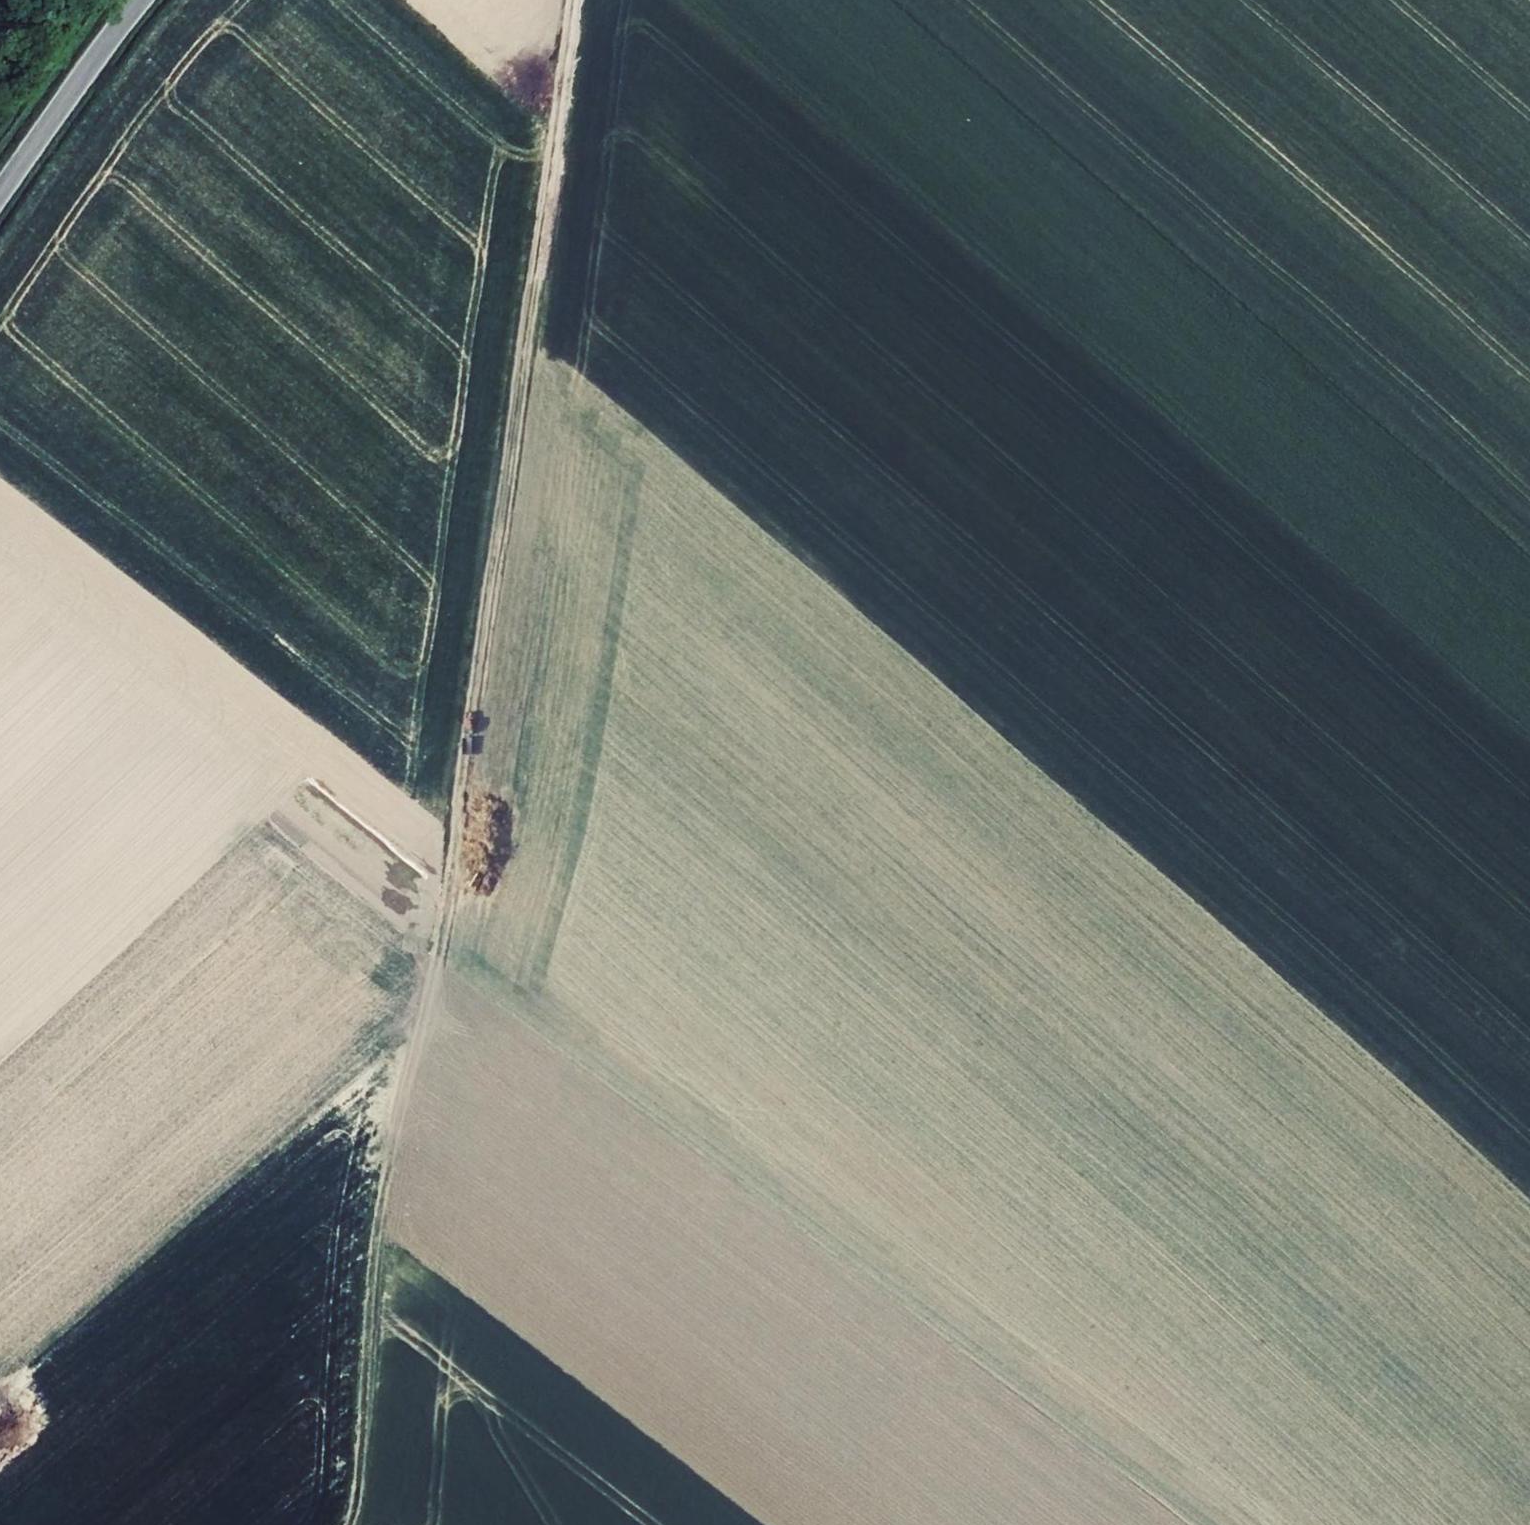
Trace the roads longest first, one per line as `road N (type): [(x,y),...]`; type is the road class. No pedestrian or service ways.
road 1 (track): [(577,0),(507,433),(439,959),(392,1143),(354,1524)]
road 2 (tertiary): [(0,193),(140,0)]

